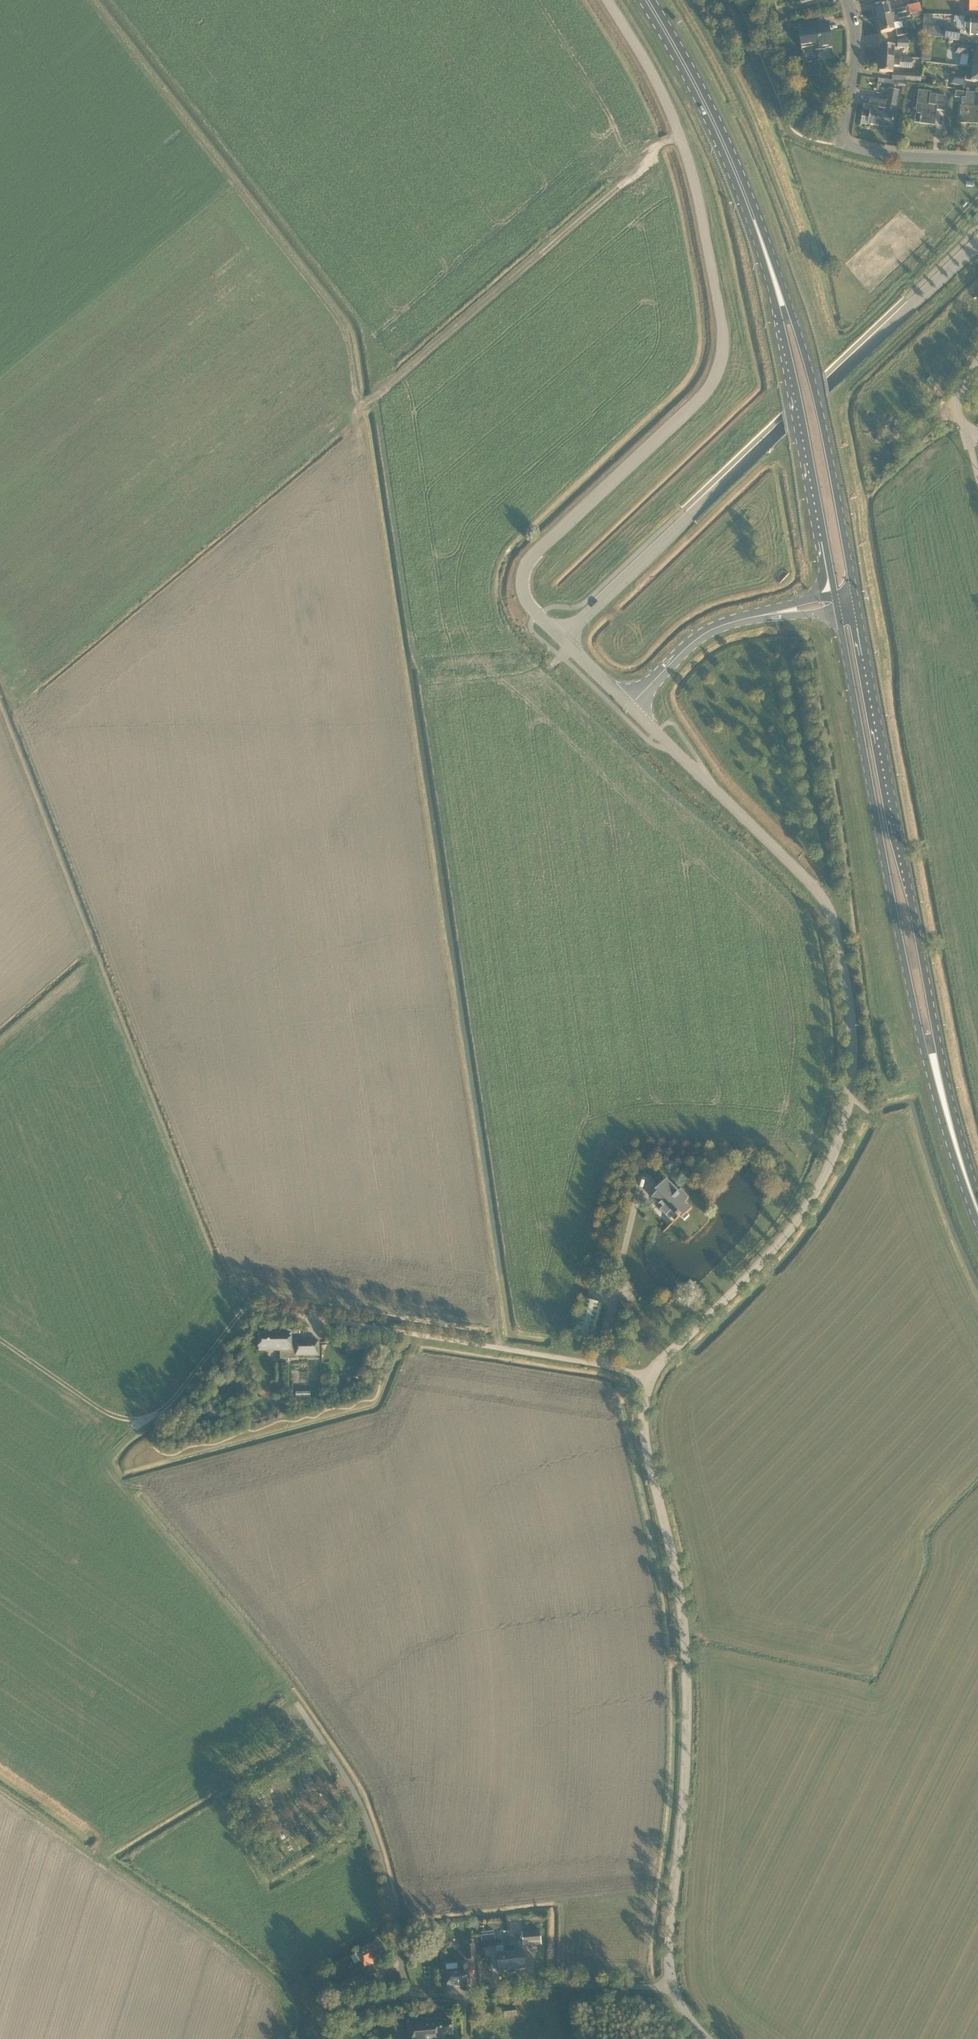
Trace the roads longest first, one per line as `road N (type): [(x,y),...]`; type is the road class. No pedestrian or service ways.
road 1 (tertiary): [(673,1986),(668,1949),(686,1676),(673,1561),(645,1443),(646,1392),(664,1358),(768,1257),(815,1195),(843,1130),(851,1045),(841,958),(821,896),(630,706)]
road 2 (unclassified): [(562,639),(526,599),(526,566),(700,399),(723,350),(686,157),(661,92),(608,0)]
road 3 (trunk): [(836,602),(909,988),(977,1216)]
road 4 (trunk): [(977,1200),(944,1074),(855,599)]
road 5 (tertiary): [(562,639),(977,244)]
road 6 (trunk): [(855,599),(802,343),(736,173)]
road 7 (trunk): [(736,173),(777,312),(836,602)]
road 8 (unclassified): [(468,1993),(425,1996),(409,1987),(370,1827),(299,1705)]
road 9 (residential): [(977,159),(906,156),(843,140),(854,39),(846,0)]
road 10 (tertiary): [(836,602),(714,629),(630,706)]
road 11 (unclassified): [(468,1993),(529,1985),(673,1986)]
road 12 (trunk): [(736,173),(647,0)]

